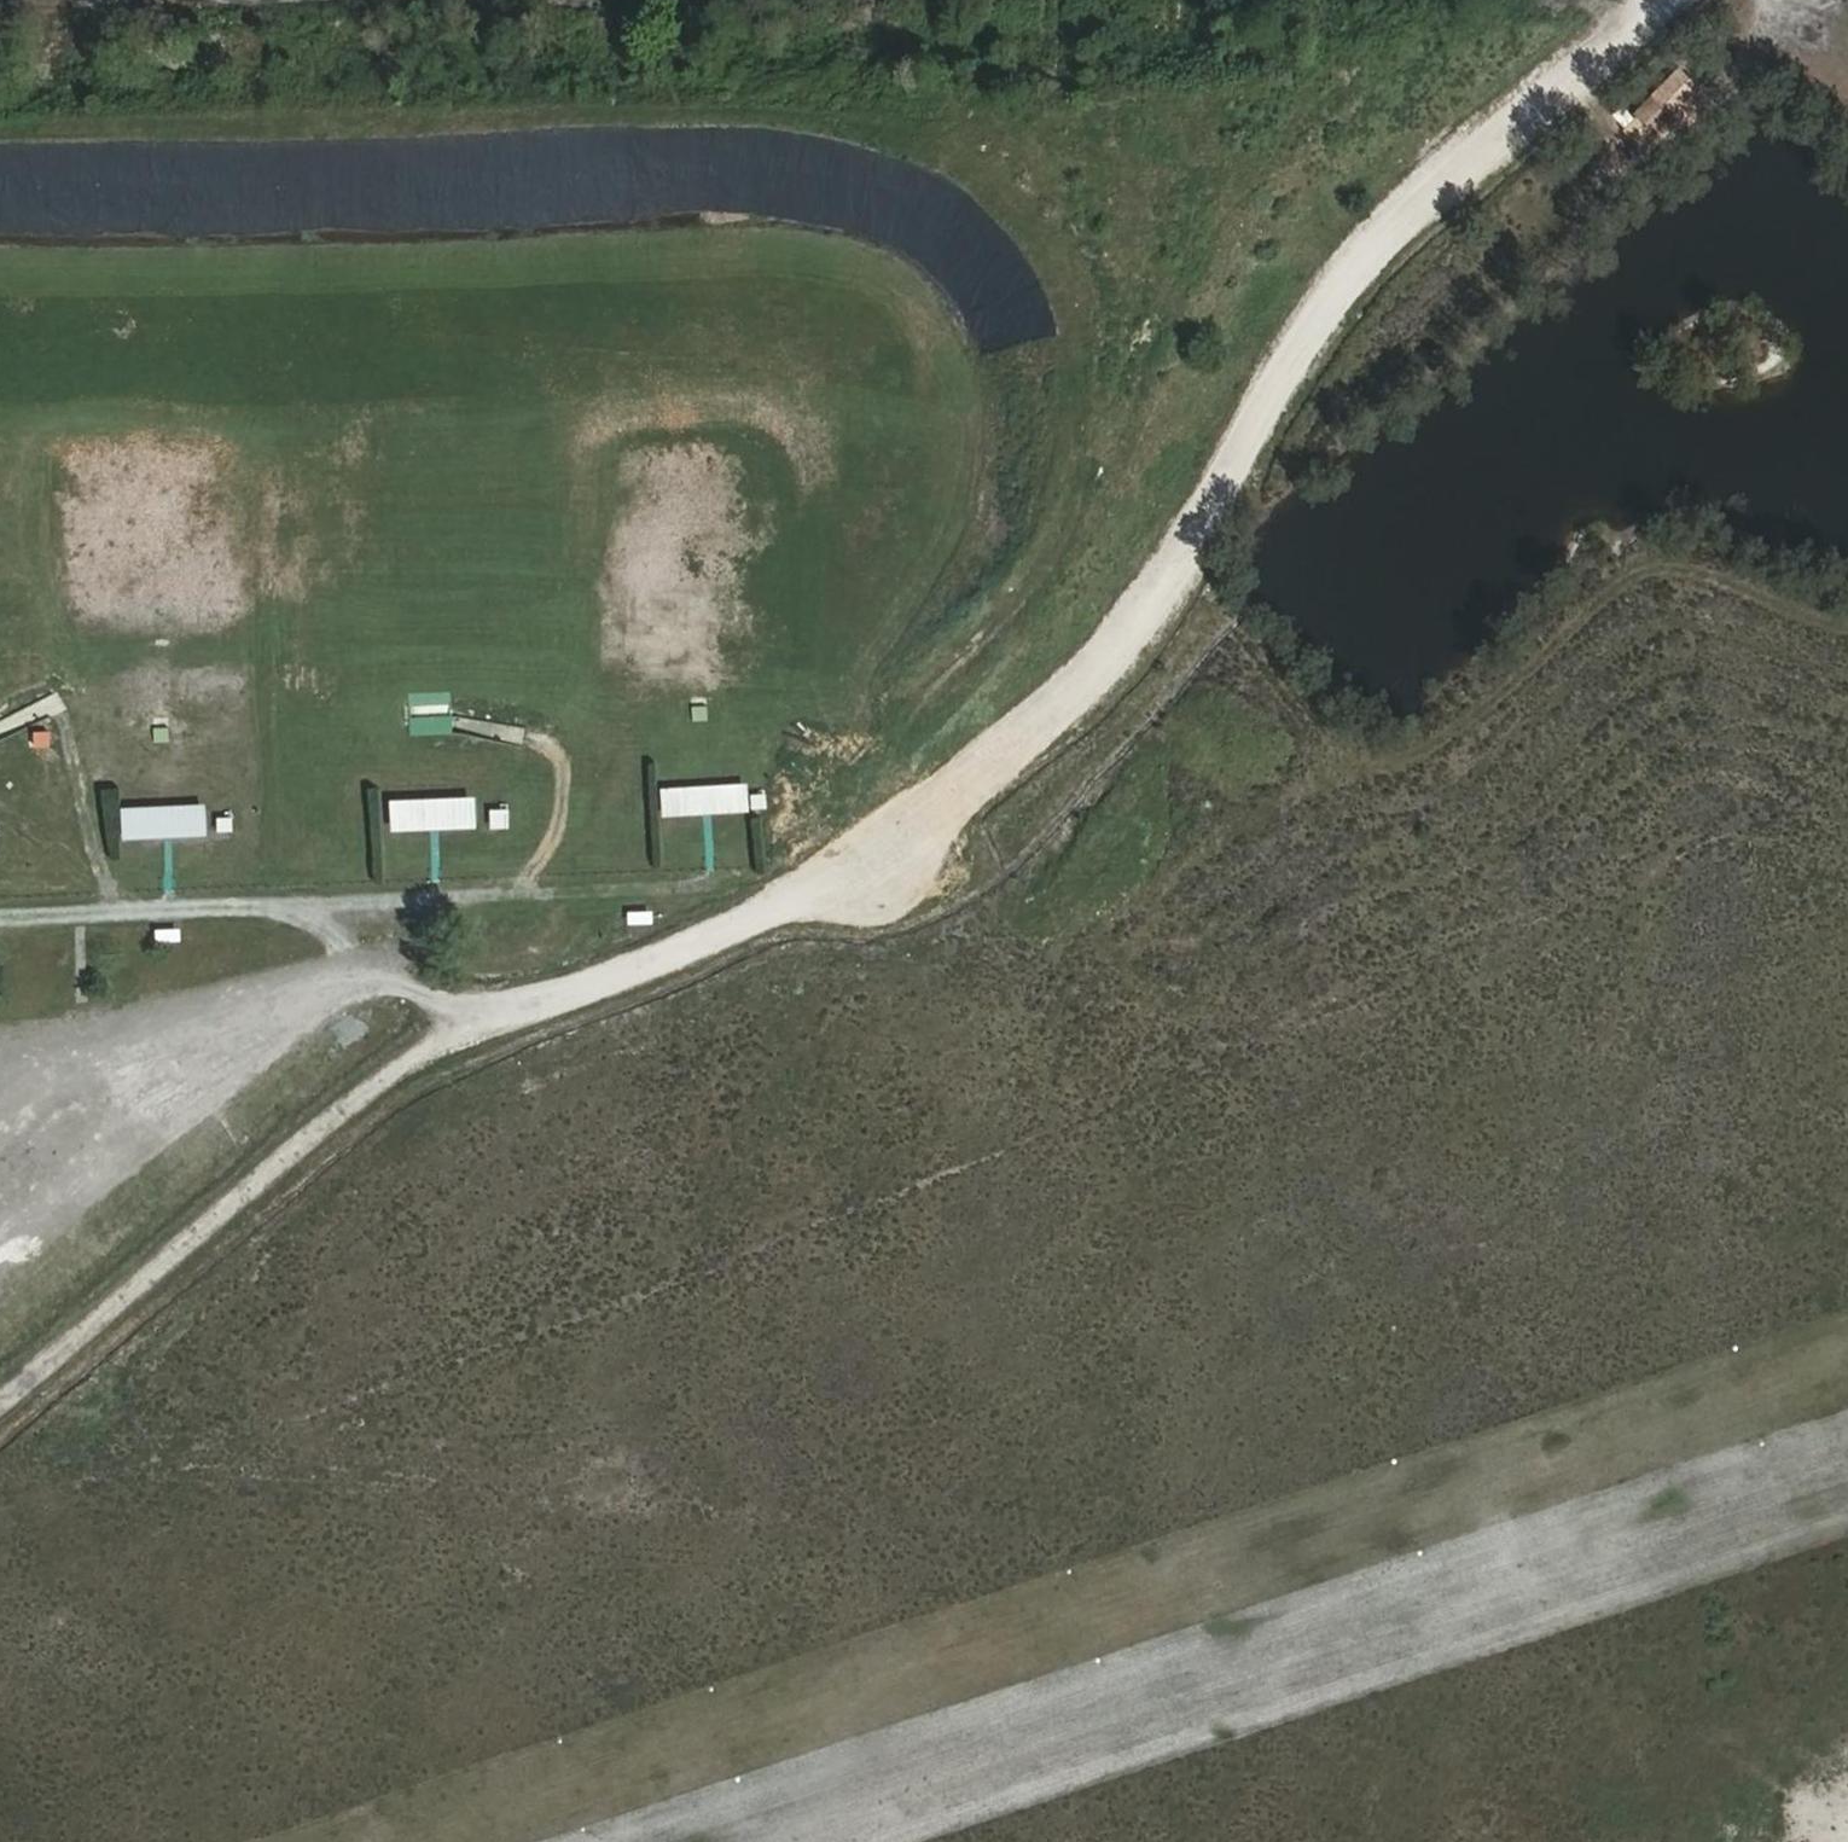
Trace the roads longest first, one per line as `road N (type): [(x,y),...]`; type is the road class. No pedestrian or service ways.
road 1 (track): [(0,1399),(437,1031),(931,827),(1130,634),(1280,381),(1393,229),(1655,0)]

